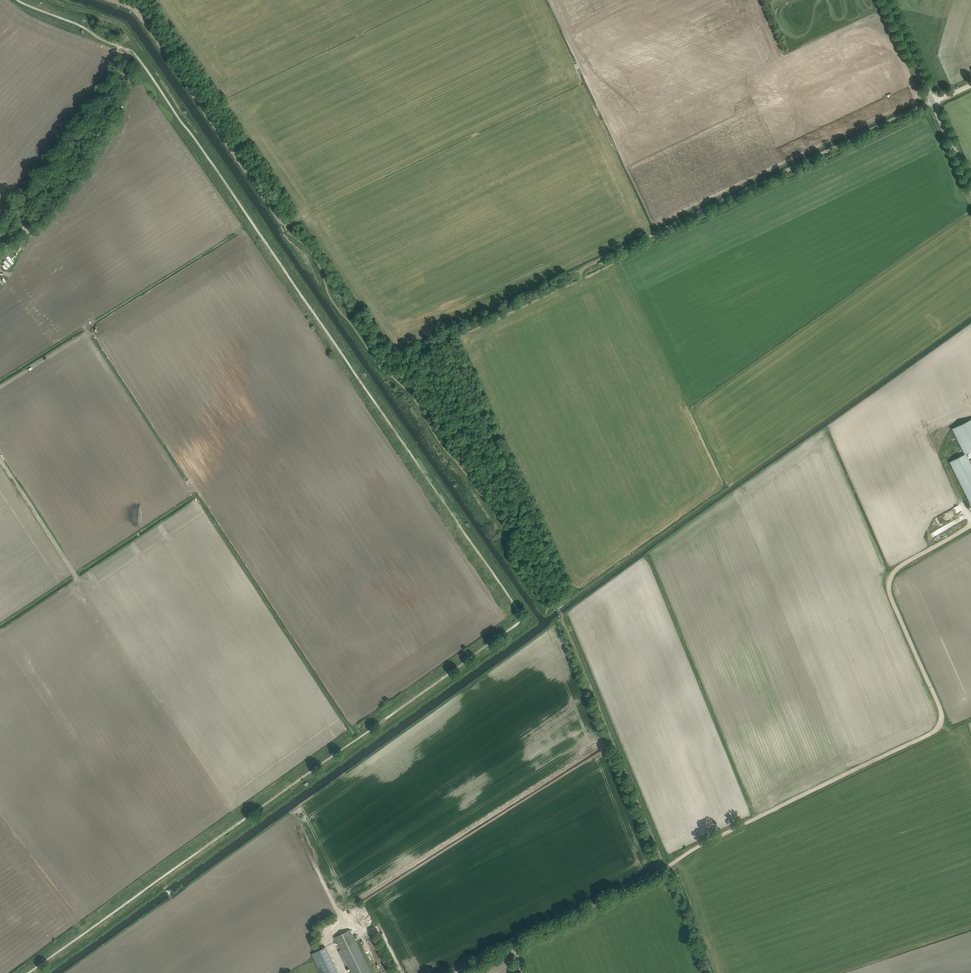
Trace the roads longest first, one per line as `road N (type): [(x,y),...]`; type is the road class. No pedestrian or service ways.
road 1 (track): [(60,0),(131,31),(534,624),(42,972)]
road 2 (track): [(577,594),(459,336),(581,280),(584,267),(933,102)]
road 3 (track): [(667,868),(938,729),(940,712),(890,580),(970,526)]
road 4 (track): [(285,227),(142,22),(108,0)]
road 5 (track): [(195,489),(75,570),(0,461)]
road 6 (tertiary): [(970,189),(887,0)]
road 7 (track): [(512,943),(667,868)]

